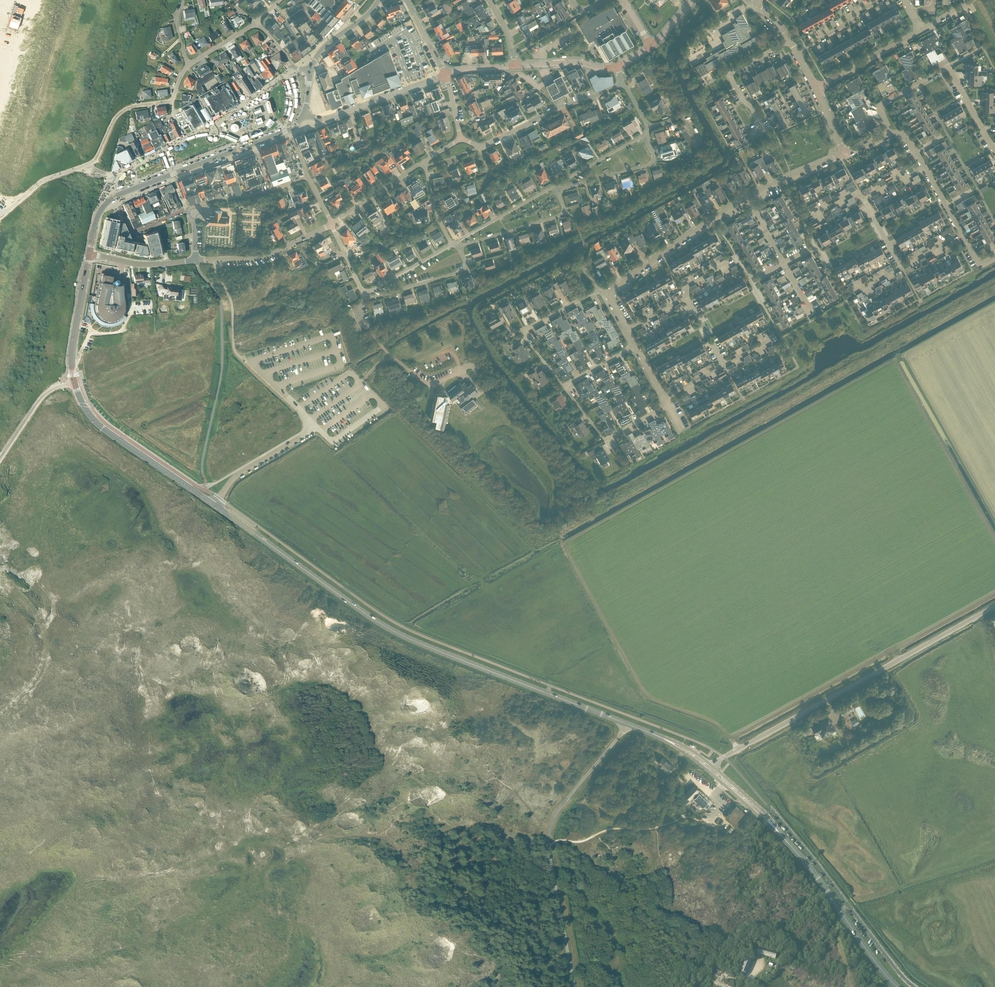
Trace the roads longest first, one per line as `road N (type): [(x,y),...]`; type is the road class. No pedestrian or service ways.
road 1 (secondary): [(653,735),(399,634),(214,505)]
road 2 (unclassified): [(713,767),(994,608)]
road 3 (track): [(563,543),(647,695),(719,723),(738,750)]
road 4 (secondary): [(90,253),(99,215),(115,197),(289,130)]
road 5 (residential): [(0,218),(42,182),(94,162),(123,111),(172,101)]
road 6 (secondary): [(214,505),(99,425),(75,382)]
road 7 (secondary): [(897,986),(789,845)]
road 8 (residential): [(621,82),(480,147),(461,139)]
road 9 (residential): [(611,295),(747,199)]
road 10 (residential): [(445,75),(328,118),(304,114)]
road 11 (residential): [(196,260),(265,257),(332,225)]
road 12 (residential): [(457,248),(565,214),(555,187)]
road 13 (residential): [(625,332),(686,299),(687,286),(737,258)]
road 14 (residential): [(764,131),(729,73),(791,40)]
road 15 (residential): [(555,187),(655,162),(646,136)]
road 16 (secondary): [(90,253),(75,382)]
road 17 (residential): [(365,294),(466,270),(457,248)]
road 18 (residential): [(663,400),(771,340)]
road 19 (unclassified): [(219,498),(238,474),(317,426)]
road 20 (residential): [(816,90),(921,31)]

